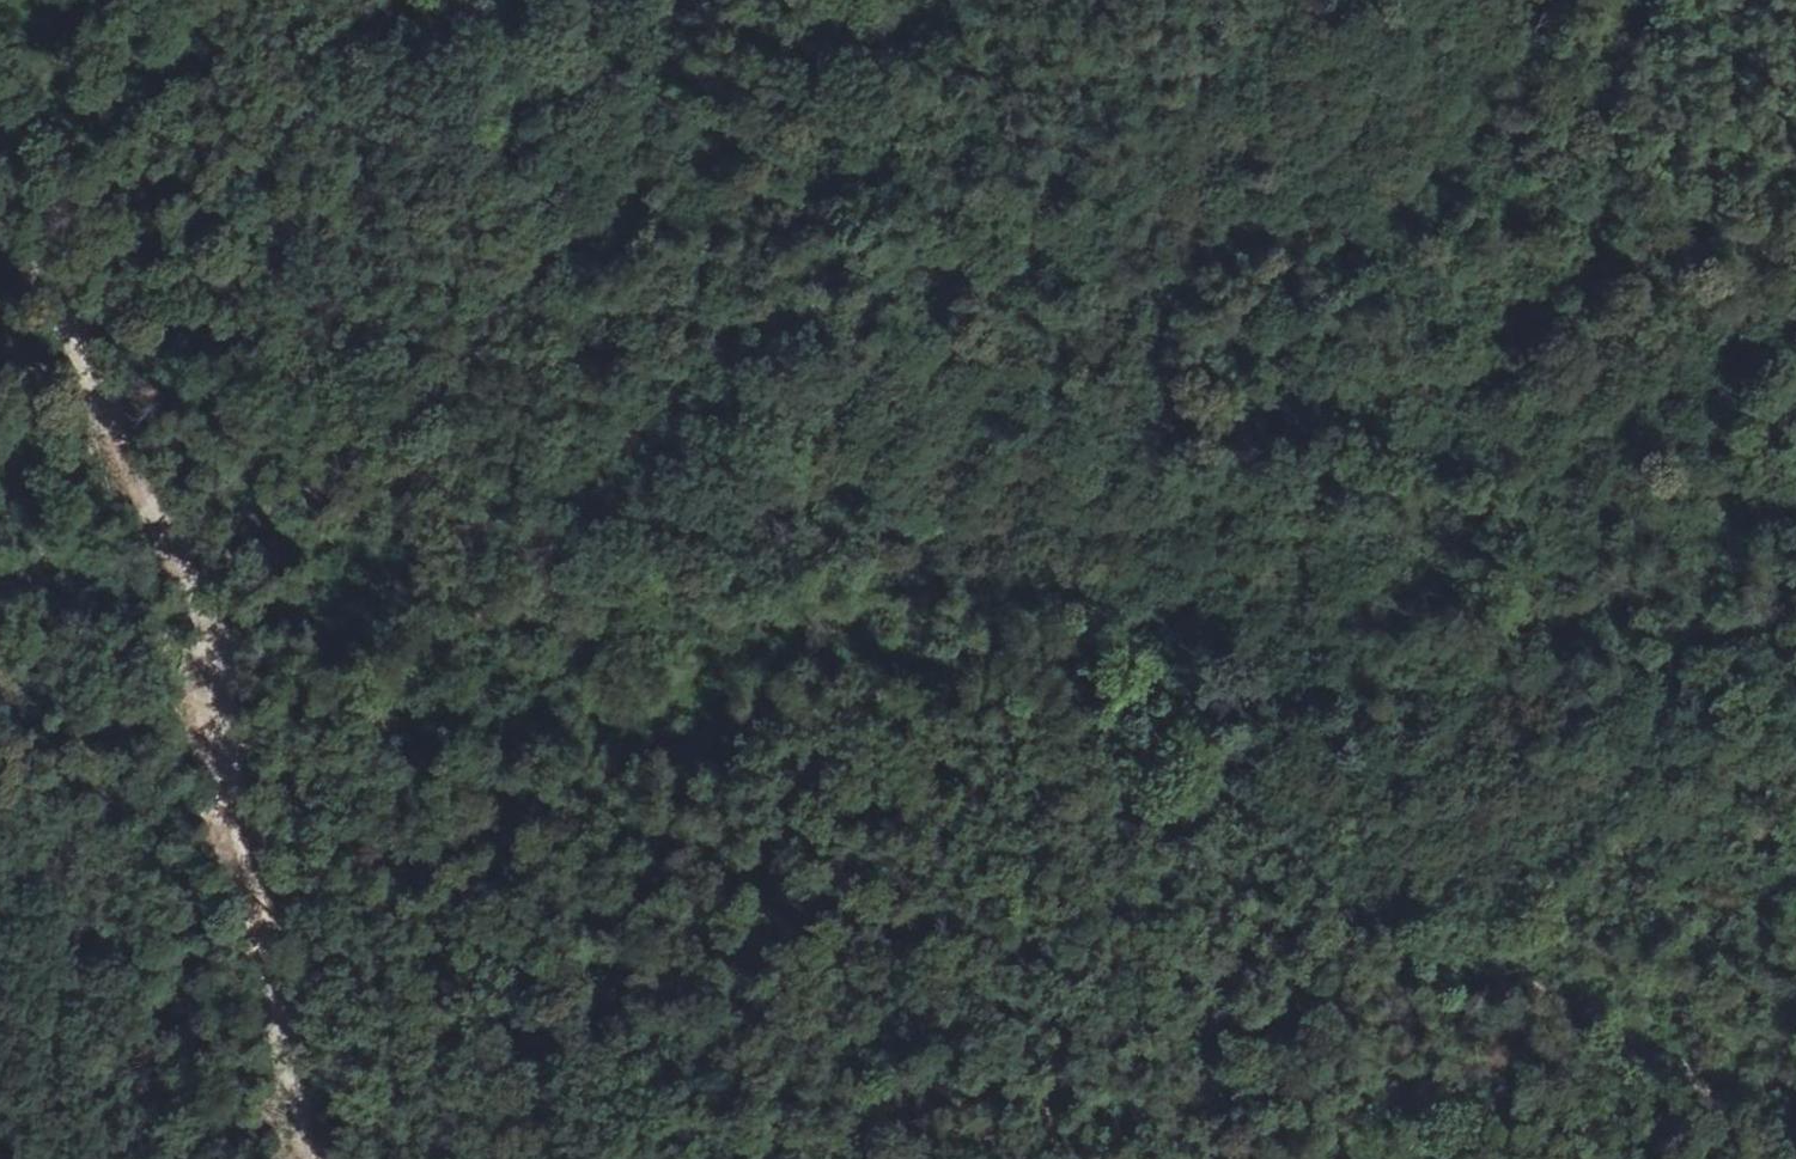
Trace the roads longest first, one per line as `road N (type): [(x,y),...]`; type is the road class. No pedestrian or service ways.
road 1 (track): [(220,631),(252,641),(428,744),(511,761),(587,766),(778,715),(973,678),(1060,692),(1136,726),(1335,883),(1481,961),(1641,1015),(1732,1099)]
road 2 (track): [(314,1158),(222,752),(220,631)]
road 3 (track): [(0,222),(70,320),(120,442),(220,631)]
road 4 (track): [(1532,0),(1618,132),(1713,218),(1795,262)]

